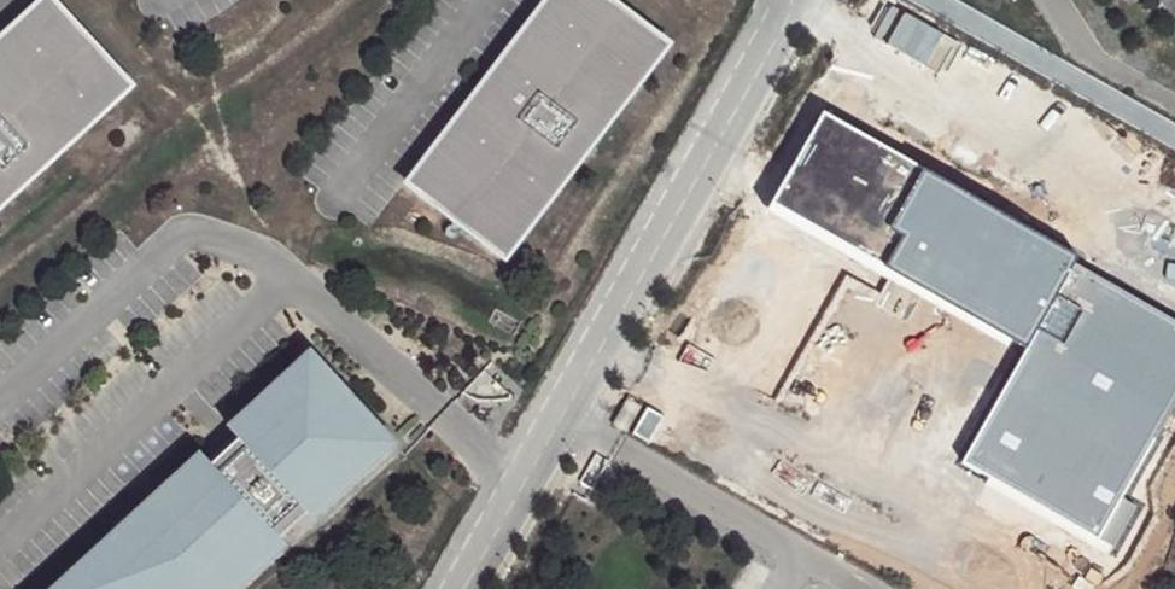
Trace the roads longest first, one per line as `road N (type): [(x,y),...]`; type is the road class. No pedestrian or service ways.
road 1 (residential): [(456,588),(773,51),(794,0)]

